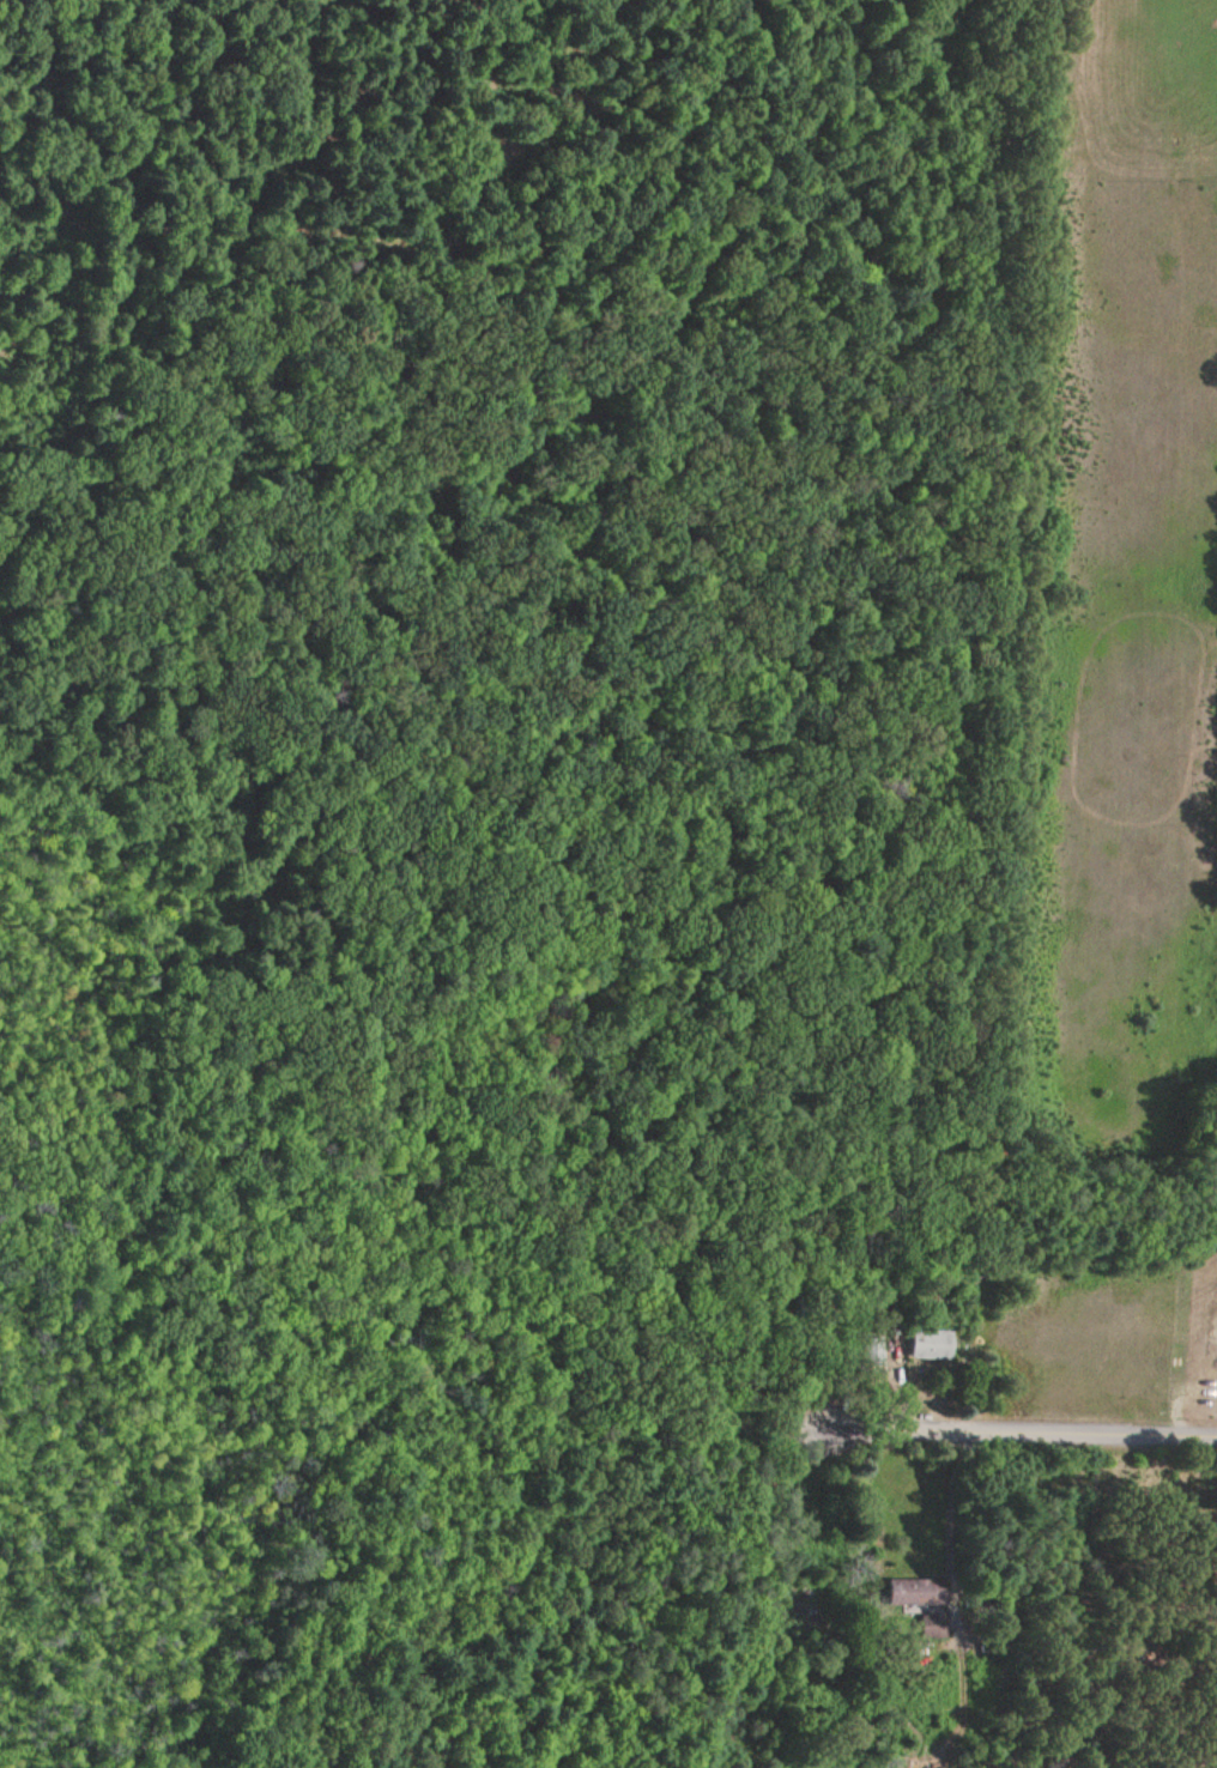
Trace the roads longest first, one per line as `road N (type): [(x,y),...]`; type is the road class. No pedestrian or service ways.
road 1 (residential): [(819,1422),(1216,1434)]

